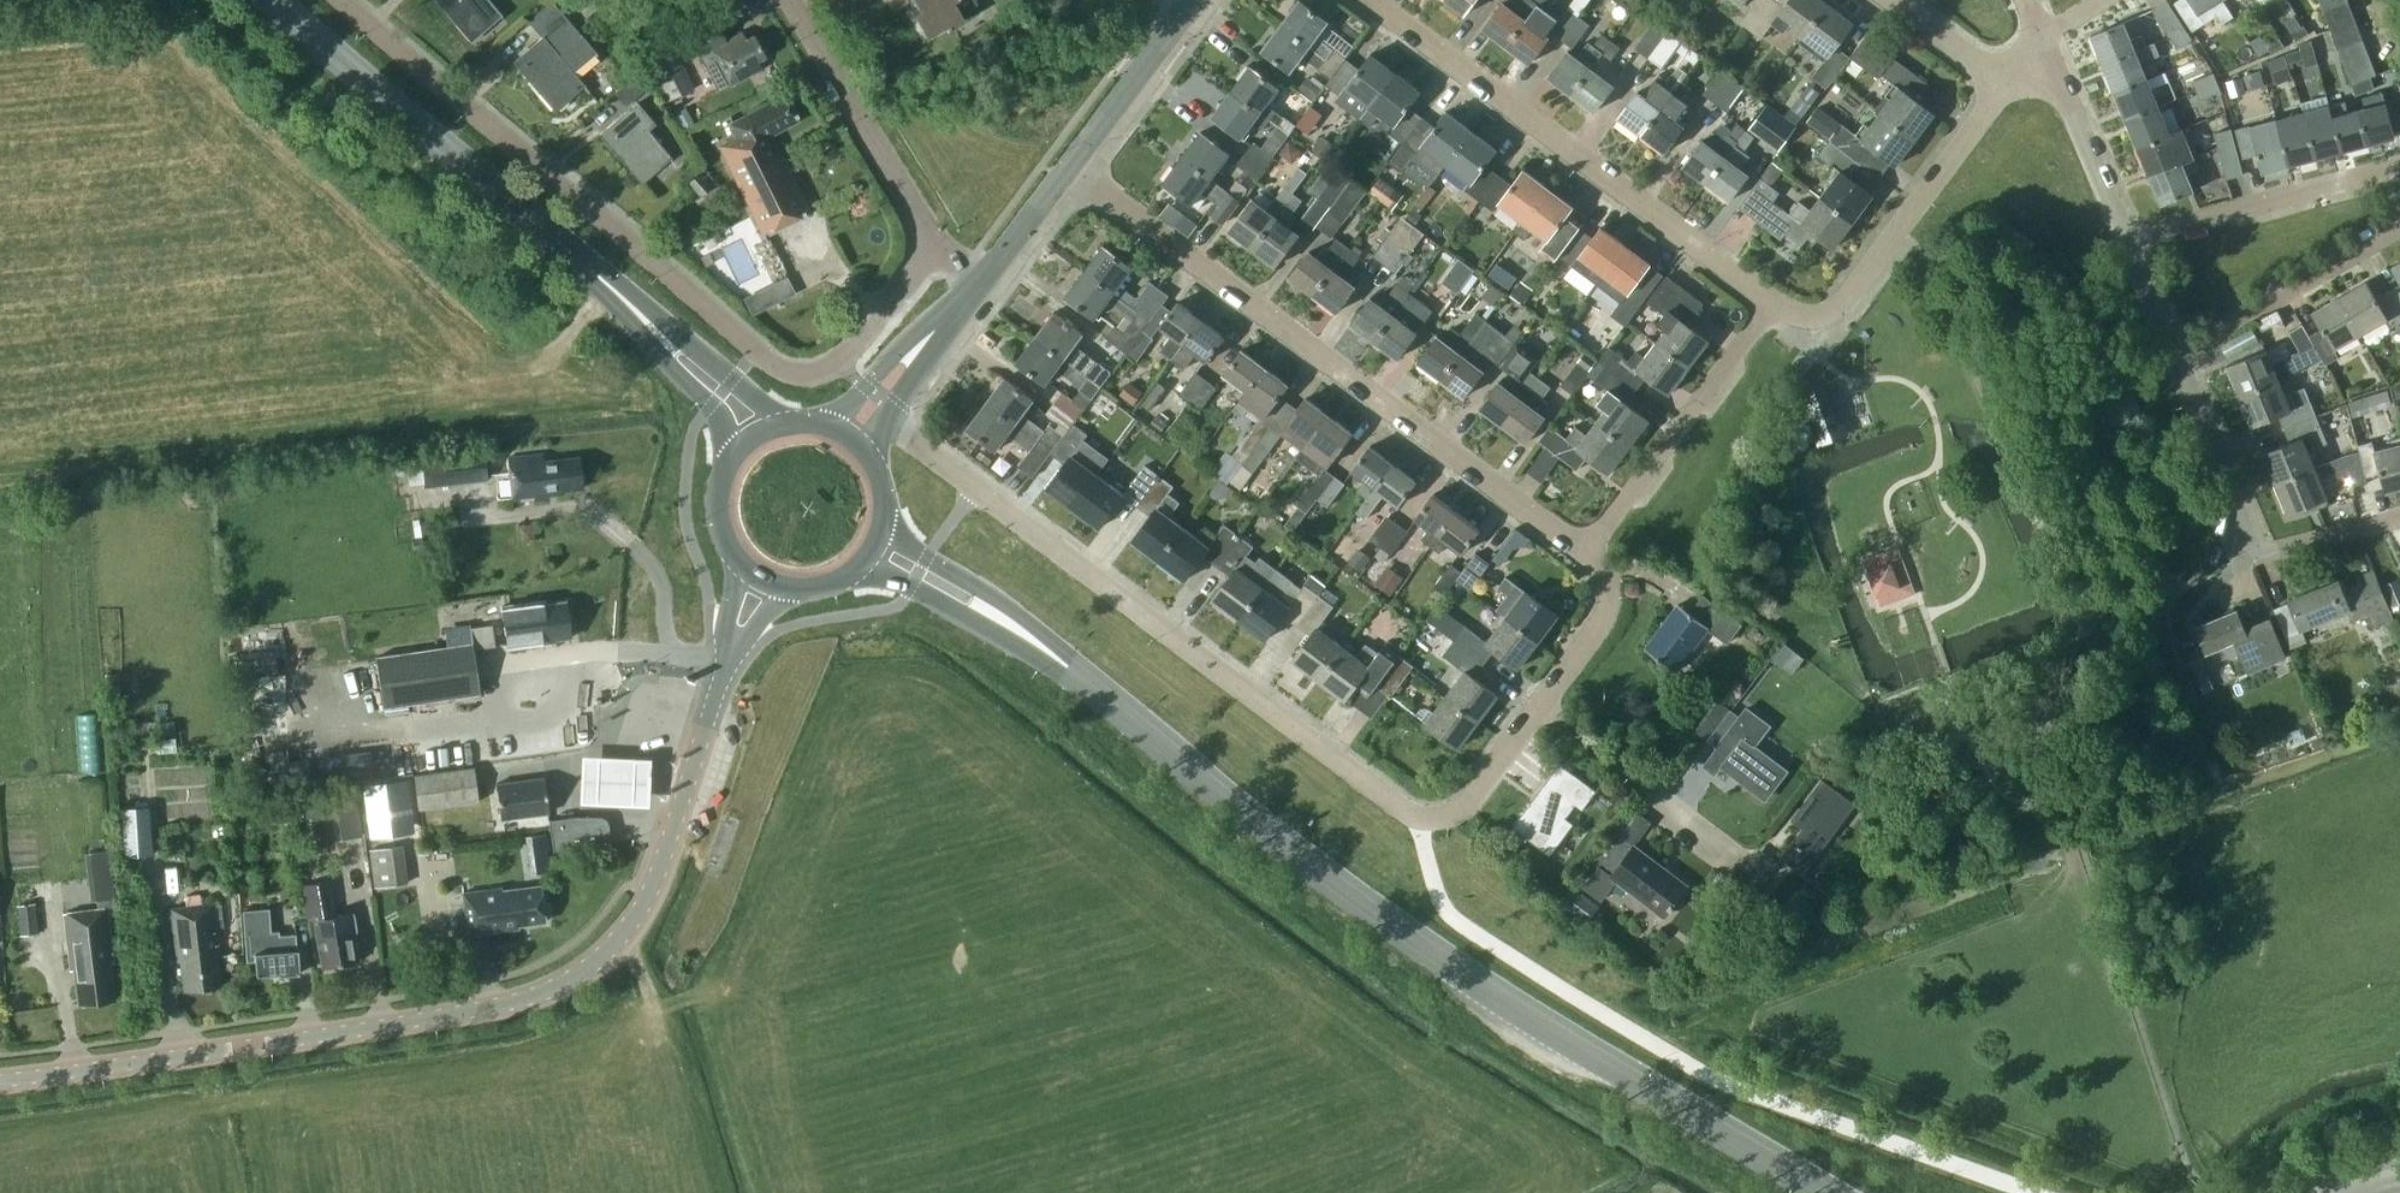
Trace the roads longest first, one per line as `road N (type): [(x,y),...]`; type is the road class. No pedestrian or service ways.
road 1 (primary): [(1829,1192),(1513,1008),(1378,915),(962,590),(881,548)]
road 2 (tertiary): [(0,1079),(487,1010),(580,973),(620,942),(649,900),(722,685),(772,593)]
road 3 (residential): [(938,247),(841,362),(825,373),(788,372),(341,0)]
road 4 (primary): [(768,447),(739,403),(274,0)]
road 5 (residential): [(1586,553),(1069,167)]
road 6 (residential): [(1422,820),(969,481)]
road 7 (residential): [(1773,304),(1368,0)]
road 8 (residential): [(2399,518),(2256,556),(2177,357)]
road 9 (residential): [(1773,304),(1814,316),(1842,302),(2006,85)]
road 10 (residential): [(1586,553),(1773,304)]
road 11 (residential): [(938,247),(788,0)]
road 12 (residential): [(2126,239),(2399,168)]
road 13 (residential): [(2399,223),(2177,357)]
road 14 (residential): [(1731,856),(1537,707)]
road 15 (residential): [(2126,239),(2037,39)]
road 16 (tertiary): [(849,451),(888,413),(982,282)]
road 17 (tertiary): [(1069,167),(1194,0)]
road 18 (residential): [(1537,707),(1611,604),(1608,585),(1586,553)]
road 19 (primary): [(768,447),(742,468),(724,513),(735,560),(772,593)]
road 20 (residential): [(1422,820),(1456,811),(1537,707)]
road 21 (tertiary): [(982,282),(1069,167)]
road 22 (residential): [(2006,85),(1893,0)]
road 23 (primary): [(772,593),(804,600),(836,594),(863,576),(881,548)]
road 24 (residential): [(2177,357),(2126,239)]

